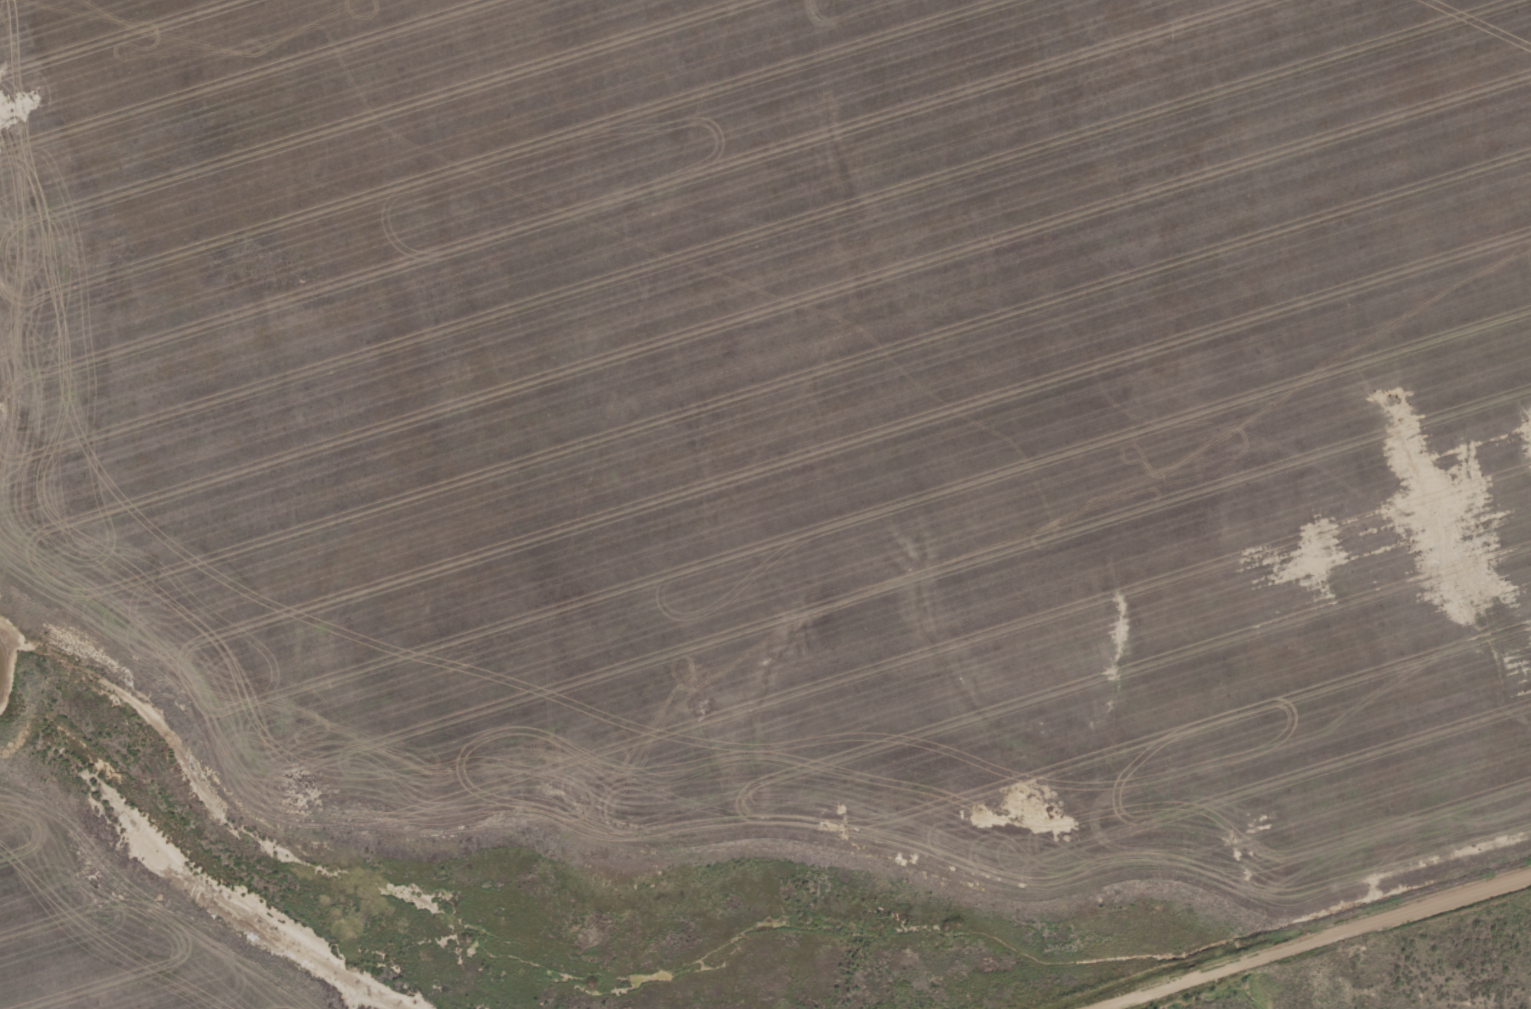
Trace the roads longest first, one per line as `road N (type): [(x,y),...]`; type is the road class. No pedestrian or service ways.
road 1 (residential): [(1083,1008),(1530,874)]

